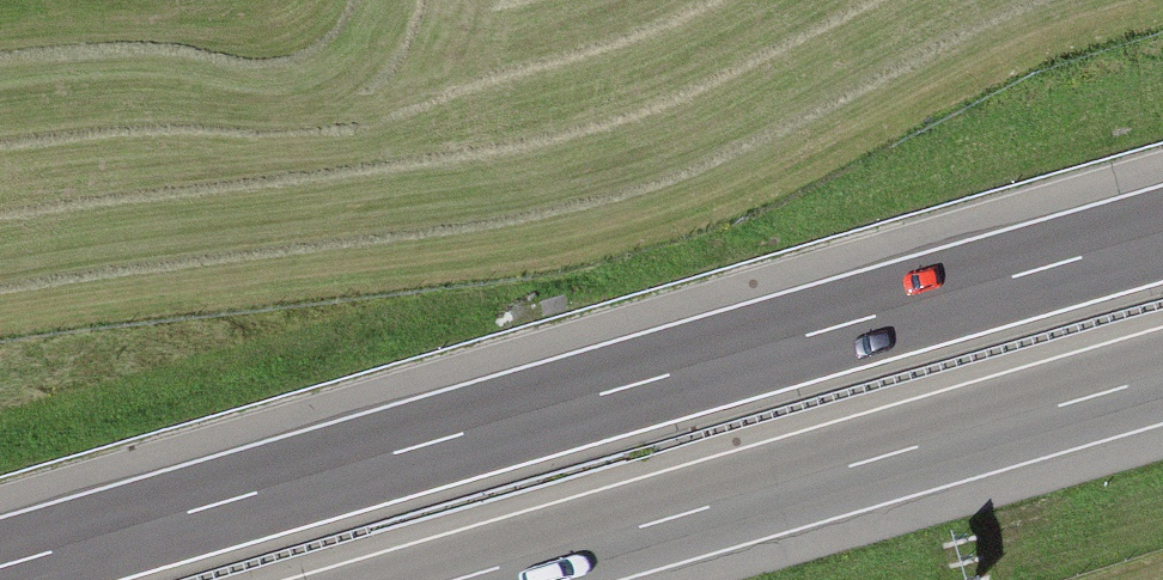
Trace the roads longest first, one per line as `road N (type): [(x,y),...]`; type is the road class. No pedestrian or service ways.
road 1 (motorway): [(1162,233),(0,565)]
road 2 (motorway): [(464,579),(1162,379)]

